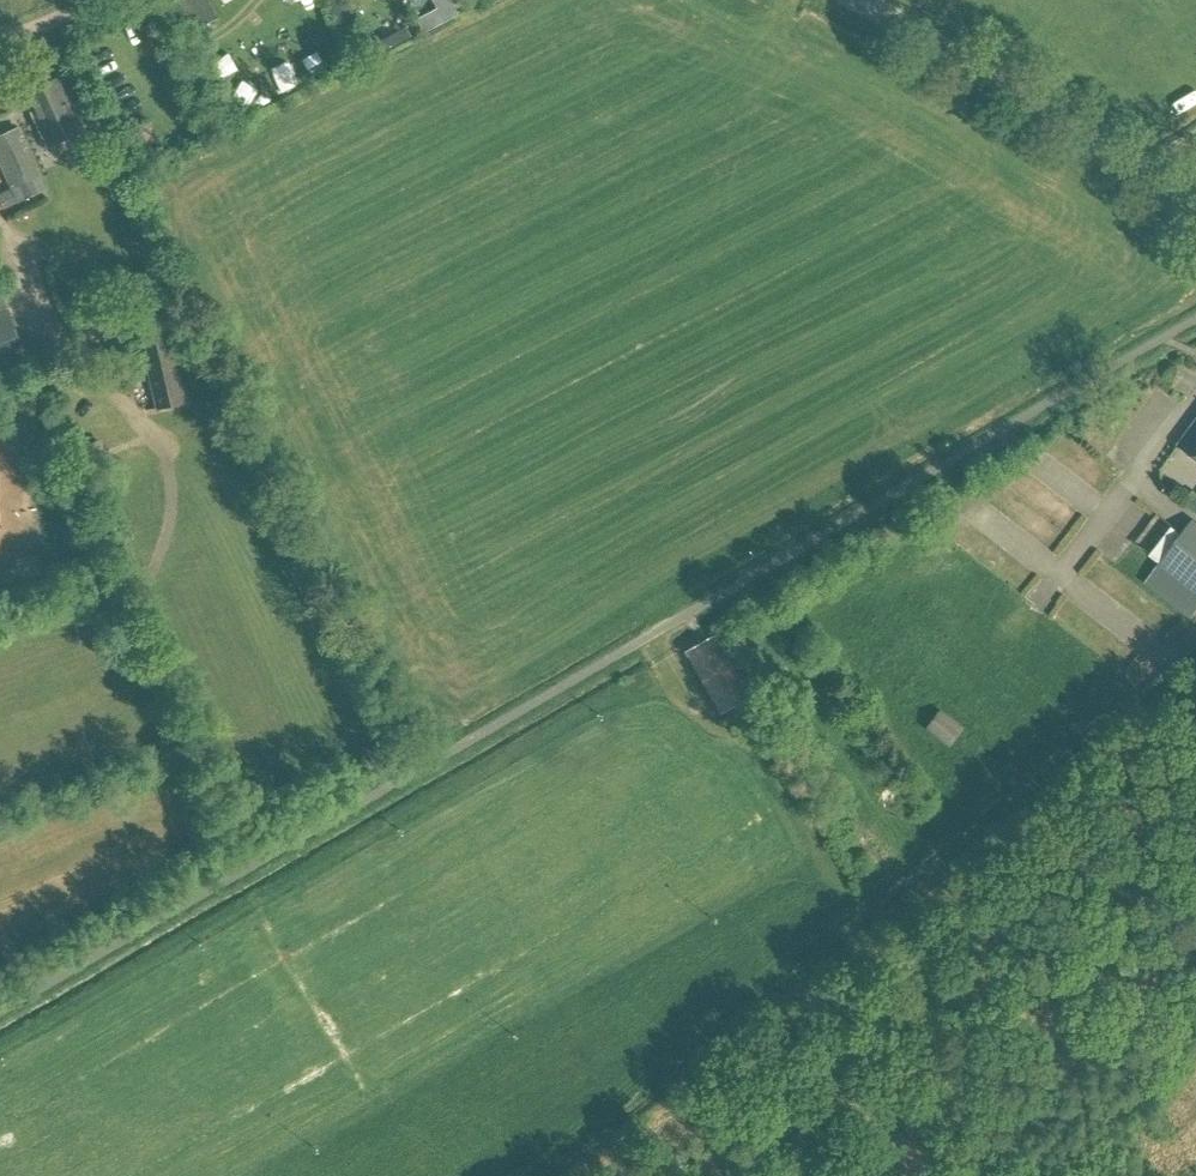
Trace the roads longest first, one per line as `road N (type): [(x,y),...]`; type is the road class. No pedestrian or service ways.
road 1 (unclassified): [(1148,175),(858,0)]

